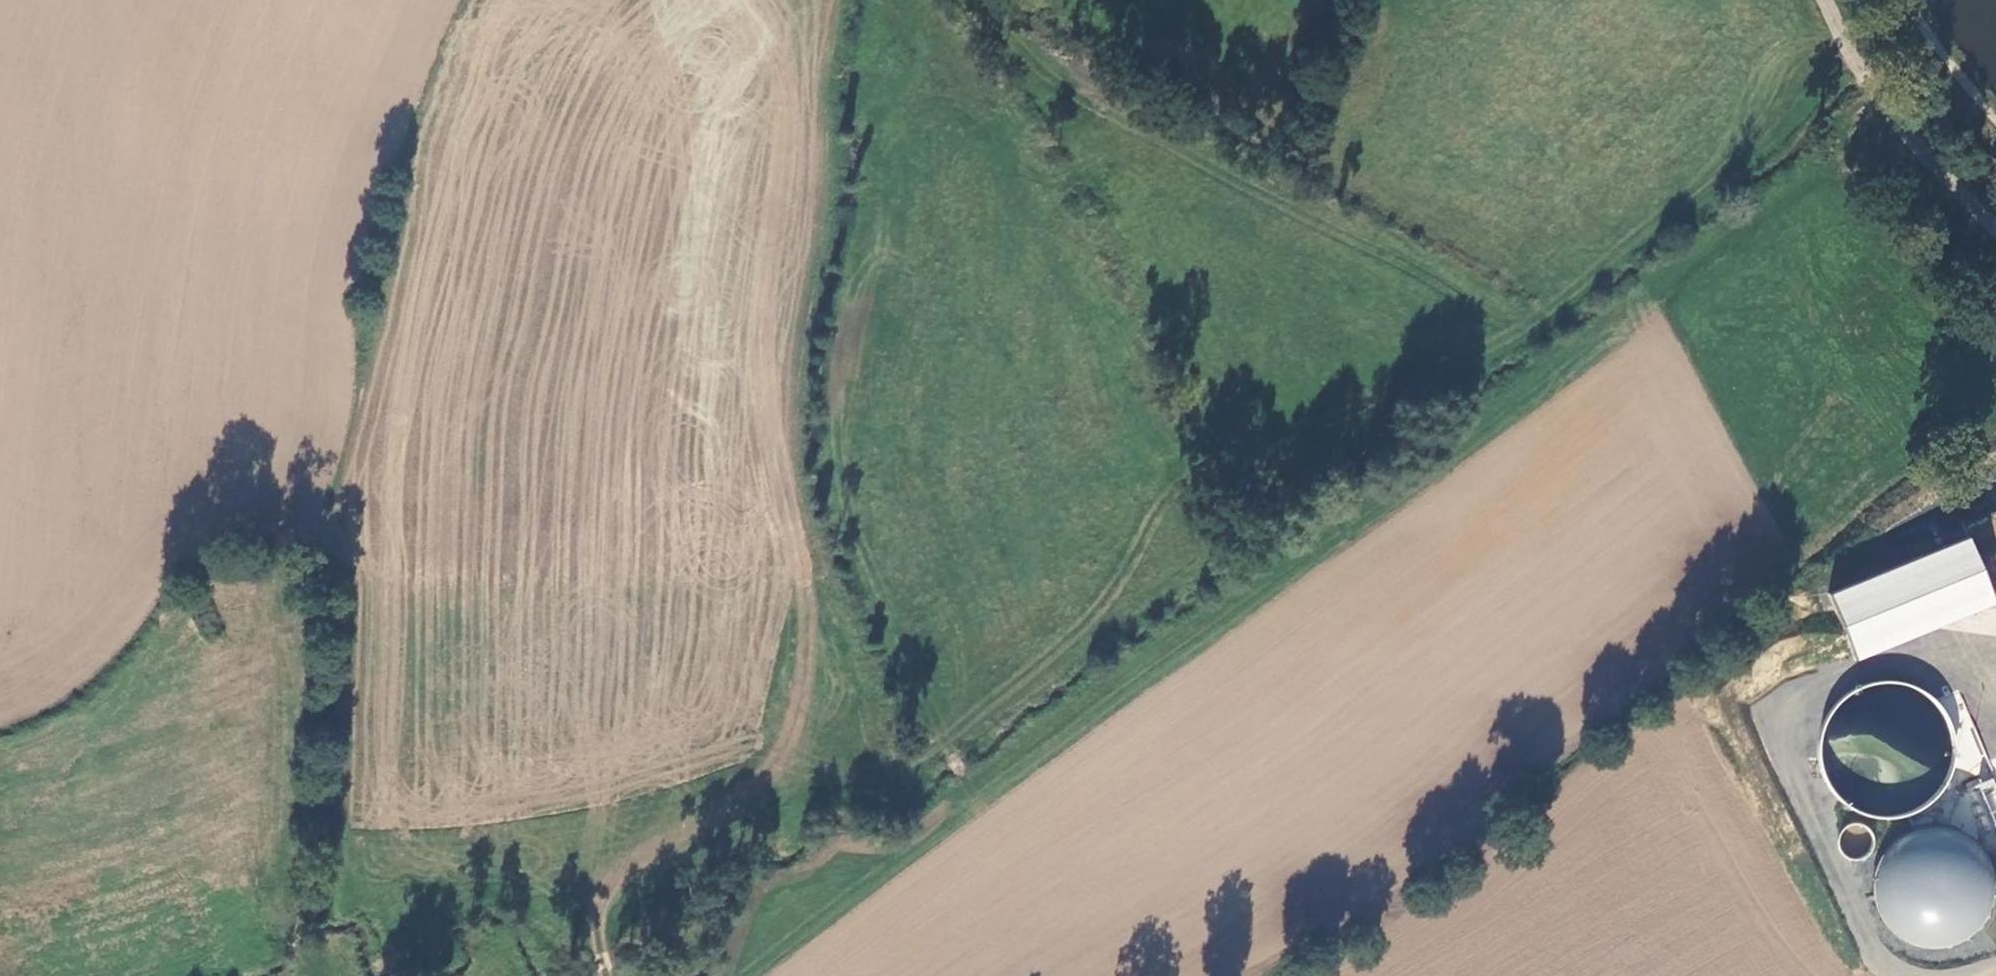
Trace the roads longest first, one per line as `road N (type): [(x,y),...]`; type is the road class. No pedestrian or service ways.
road 1 (track): [(1831,0),(1912,147),(1995,222)]

